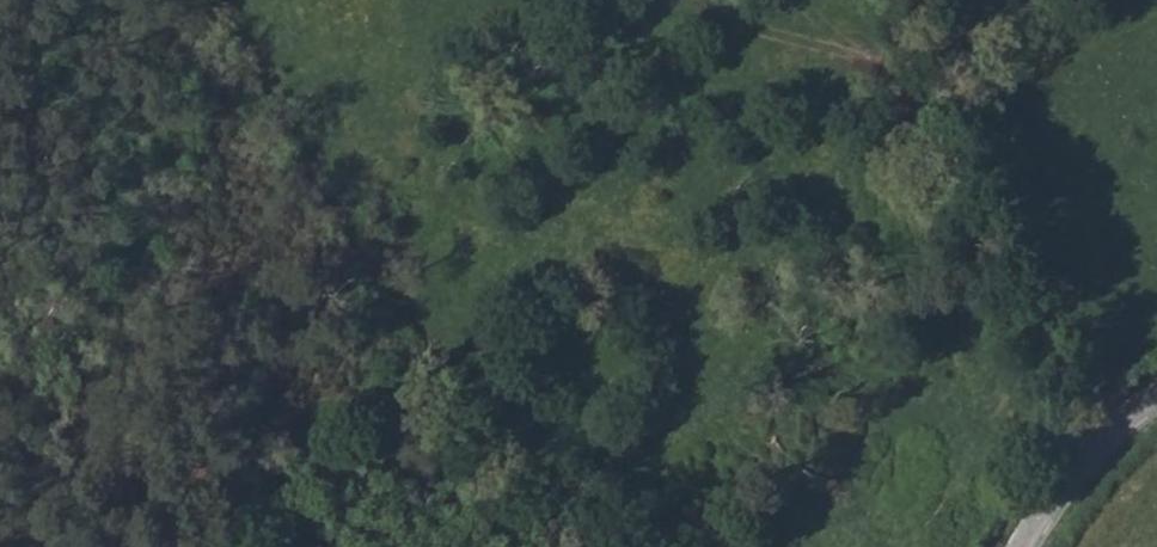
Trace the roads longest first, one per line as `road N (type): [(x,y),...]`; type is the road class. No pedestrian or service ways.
road 1 (tertiary): [(1018,546),(1091,451),(1156,395)]

